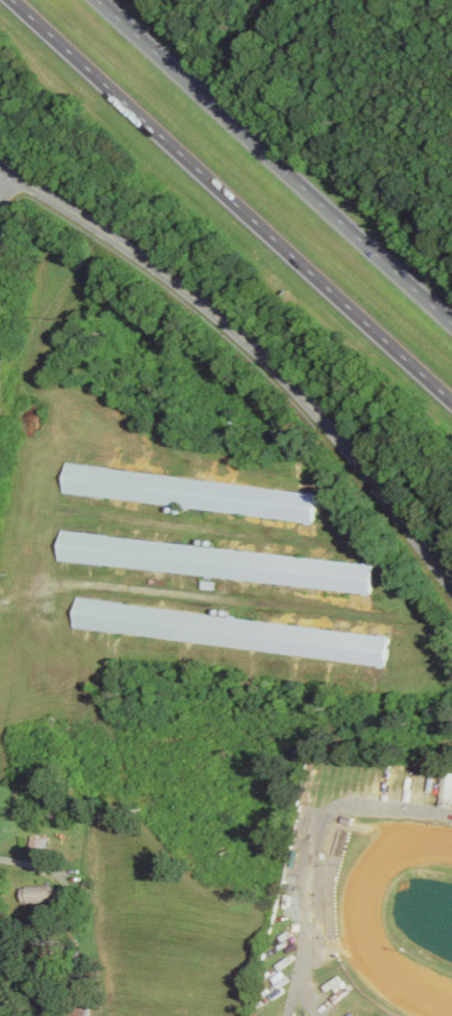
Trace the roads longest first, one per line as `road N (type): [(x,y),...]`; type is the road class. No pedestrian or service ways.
road 1 (residential): [(451,592),(301,395),(183,280),(0,162)]
road 2 (motorway): [(13,0),(451,402)]
road 3 (motorway): [(451,310),(111,0)]
road 4 (residential): [(0,301),(7,167)]

